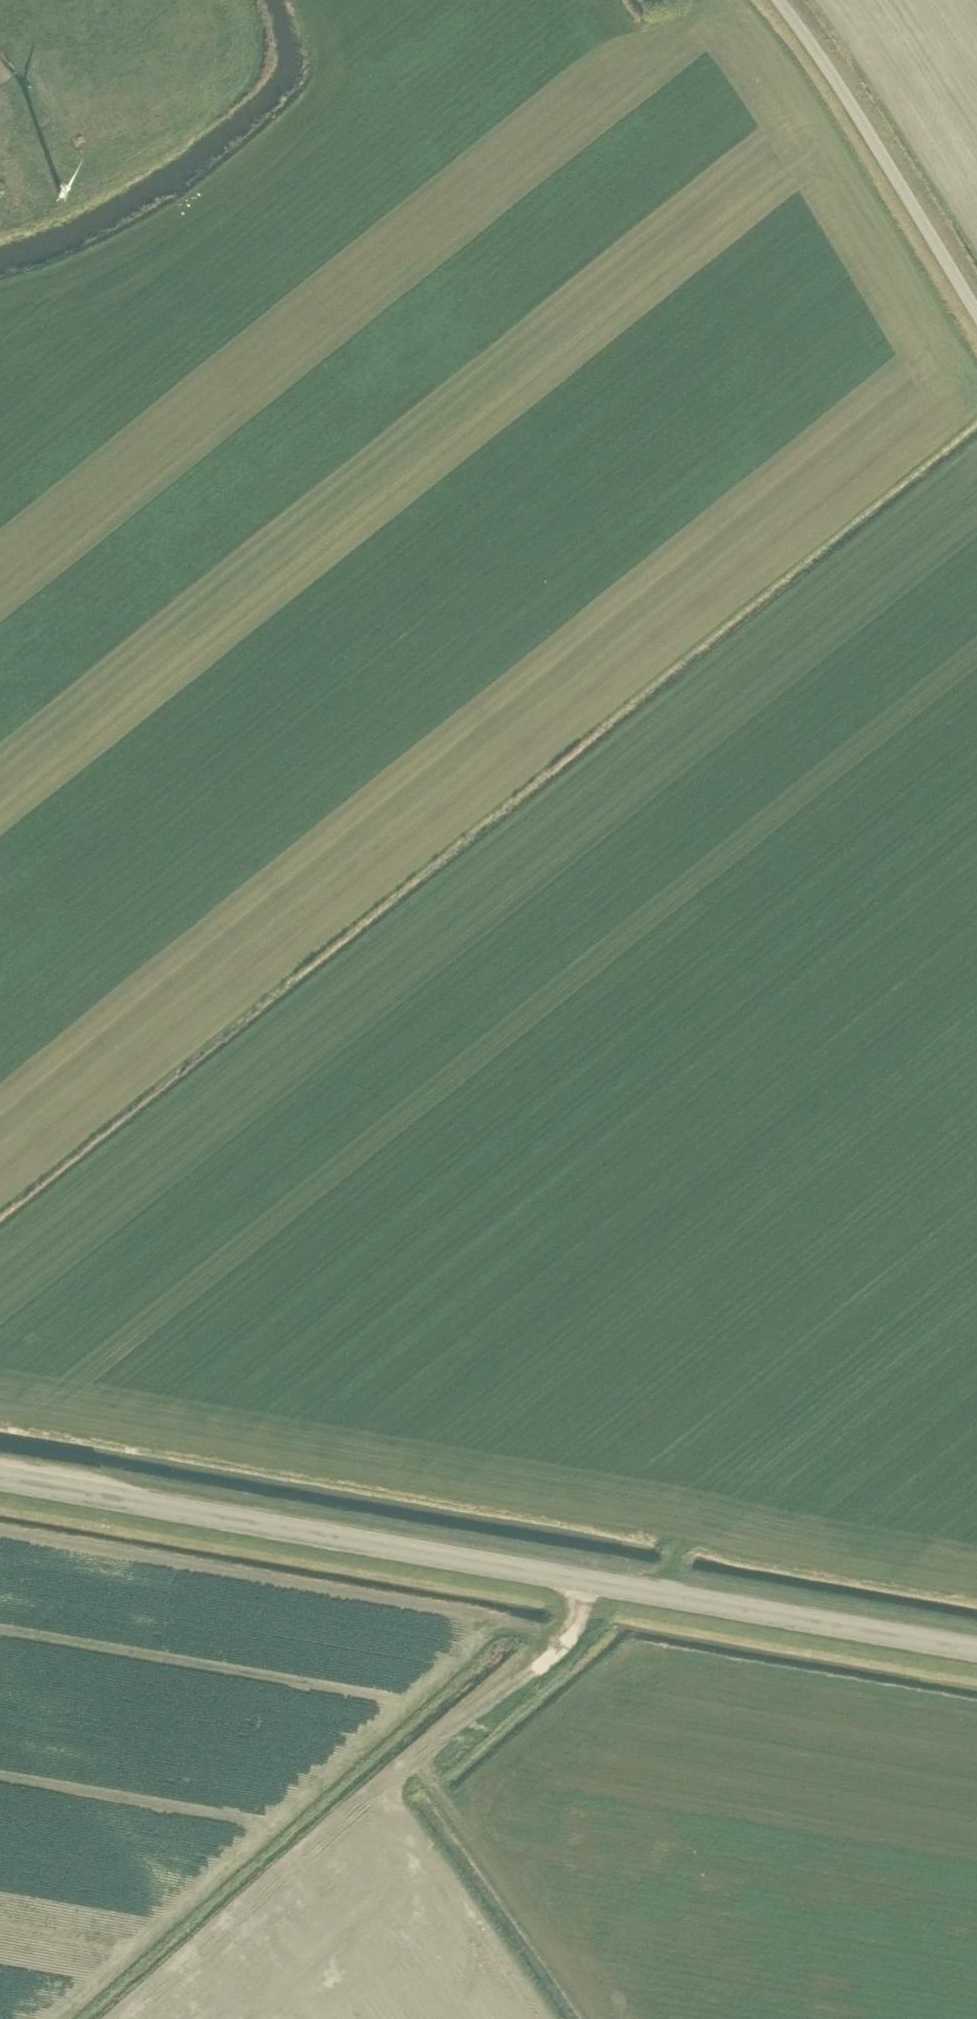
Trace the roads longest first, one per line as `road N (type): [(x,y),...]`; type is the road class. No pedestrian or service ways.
road 1 (primary): [(976,1652),(0,1481)]
road 2 (unclassified): [(976,308),(842,87),(777,0)]

